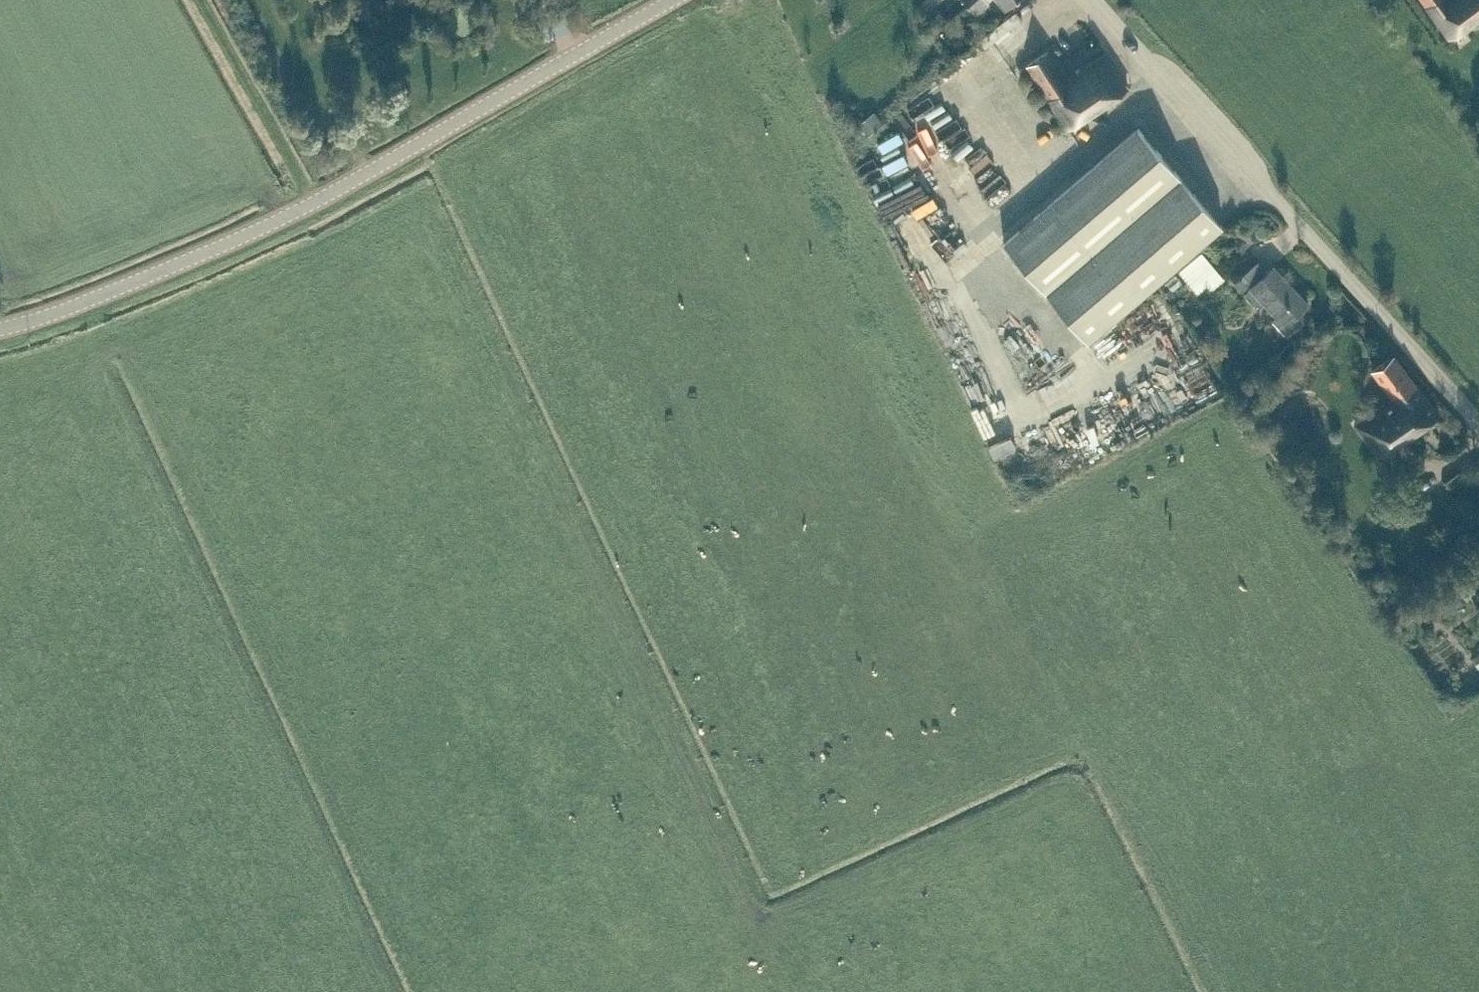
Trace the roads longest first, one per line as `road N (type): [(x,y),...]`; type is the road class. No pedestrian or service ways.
road 1 (tertiary): [(0,330),(295,211),(668,0)]
road 2 (unclassified): [(1478,422),(1097,0)]

